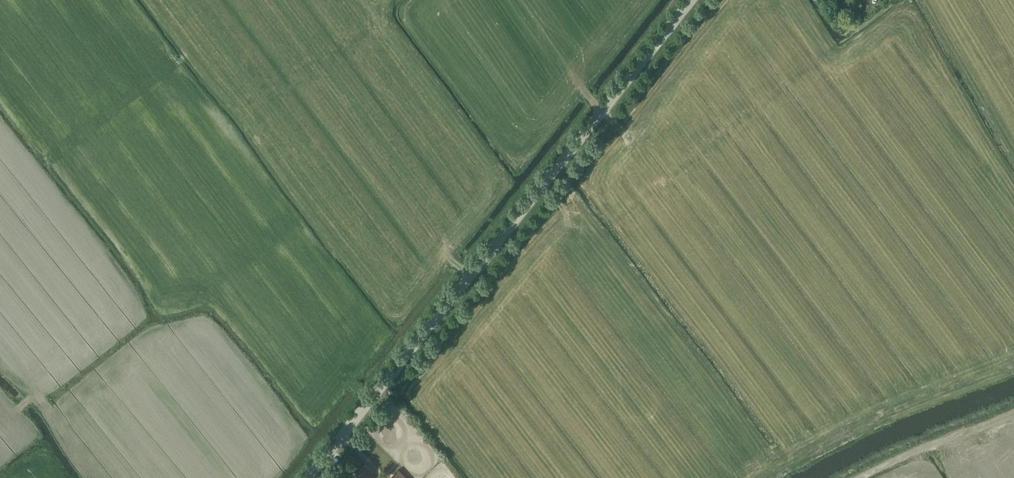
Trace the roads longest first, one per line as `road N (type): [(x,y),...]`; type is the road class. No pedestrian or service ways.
road 1 (tertiary): [(308,477),(699,0)]
road 2 (track): [(860,477),(1013,408)]

